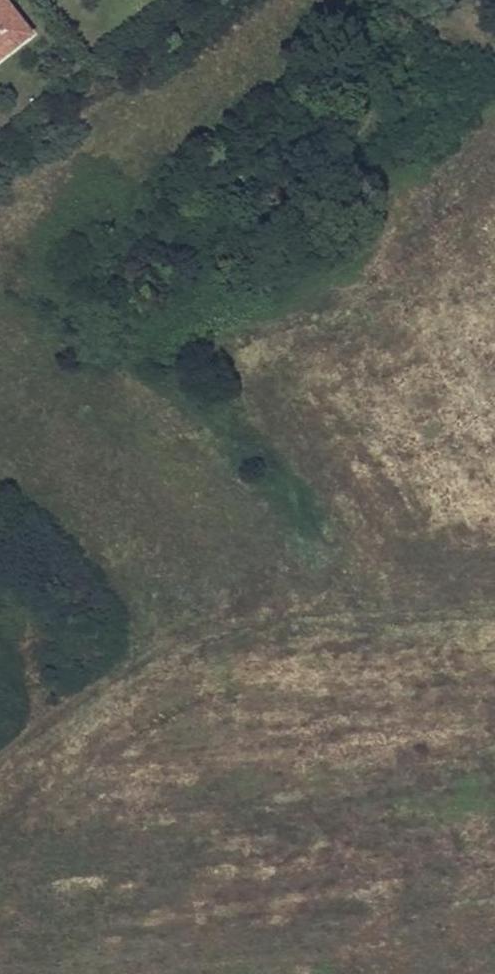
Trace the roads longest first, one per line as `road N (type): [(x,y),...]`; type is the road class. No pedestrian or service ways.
road 1 (track): [(0,774),(111,677),(176,636),(239,619),(494,616)]

